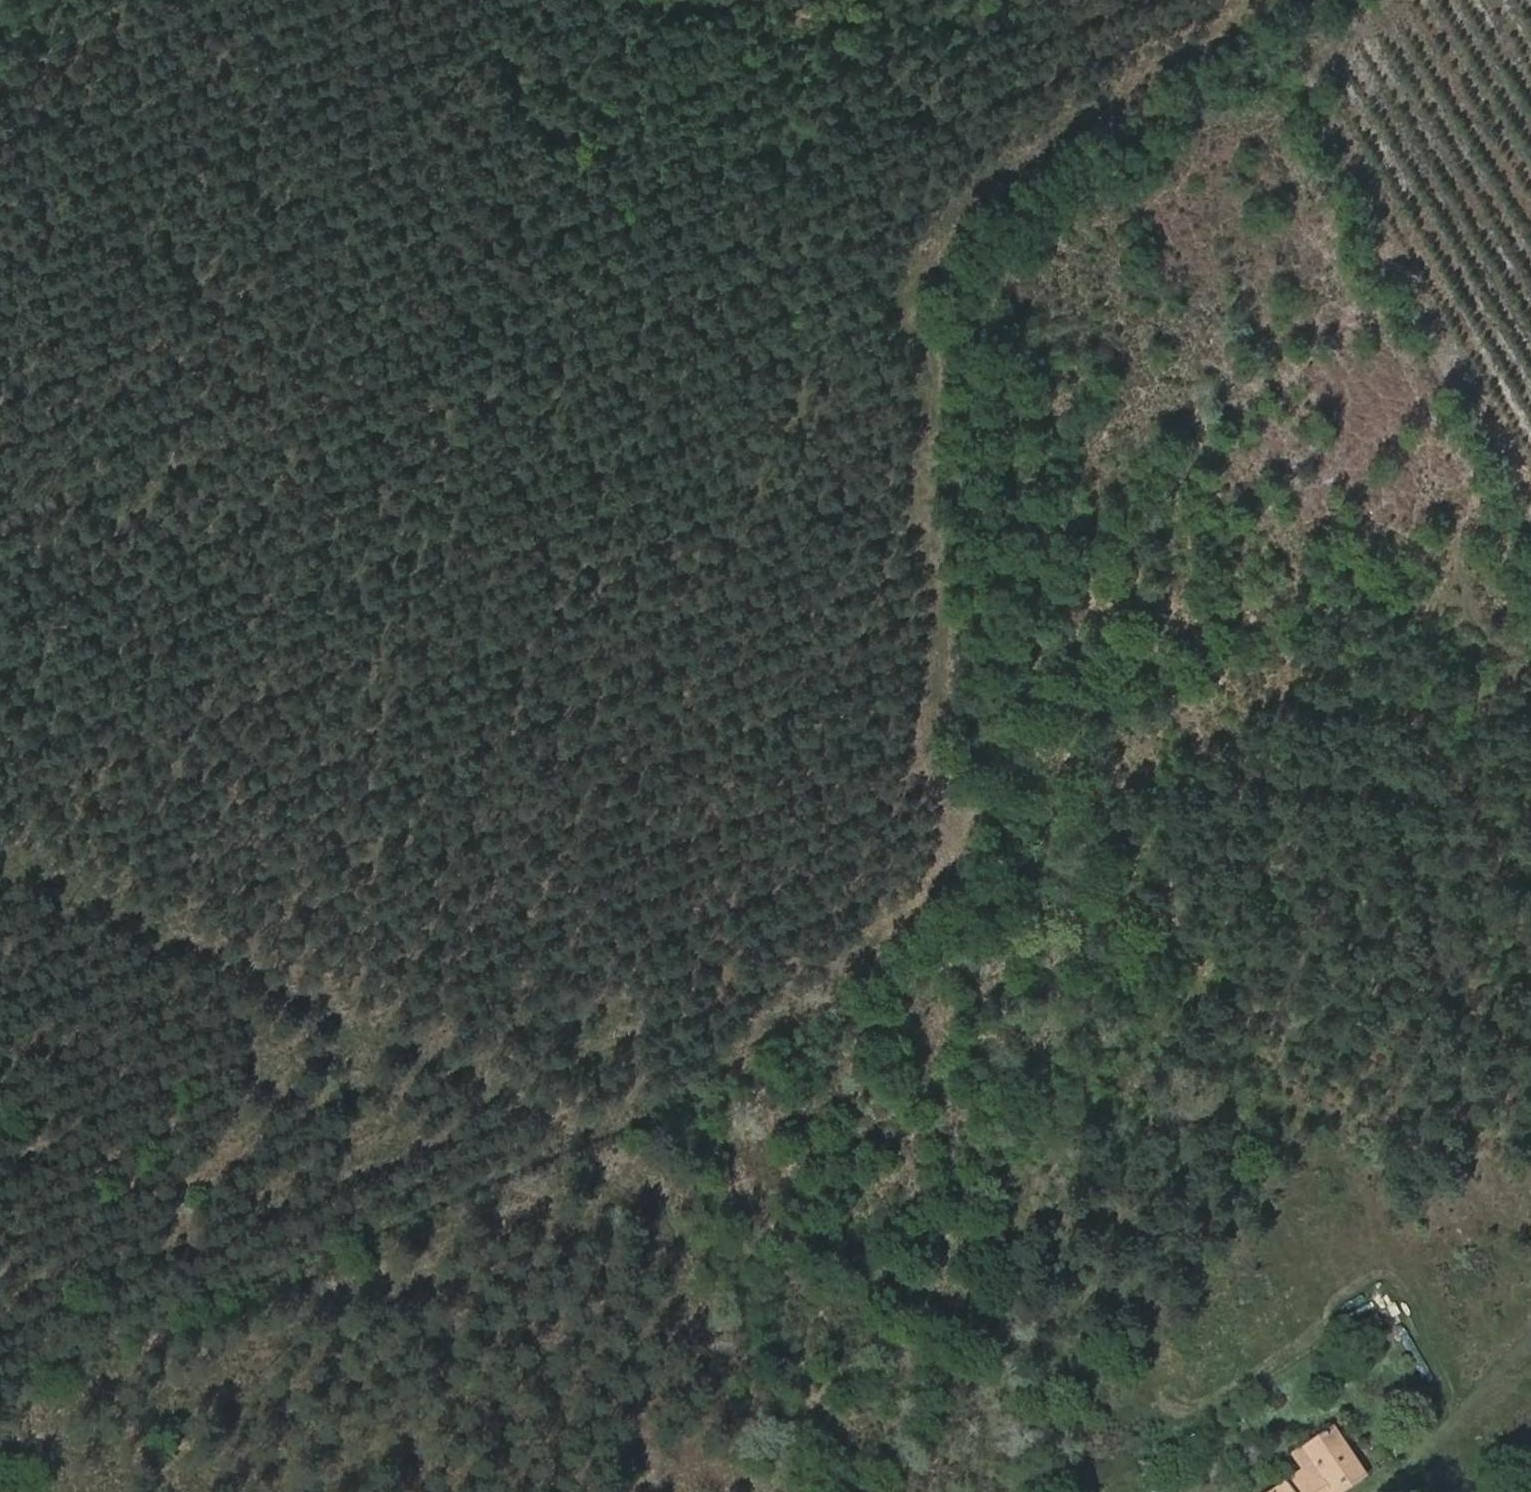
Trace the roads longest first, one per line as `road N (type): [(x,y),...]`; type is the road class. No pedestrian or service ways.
road 1 (track): [(1530,1362),(1392,1491)]

